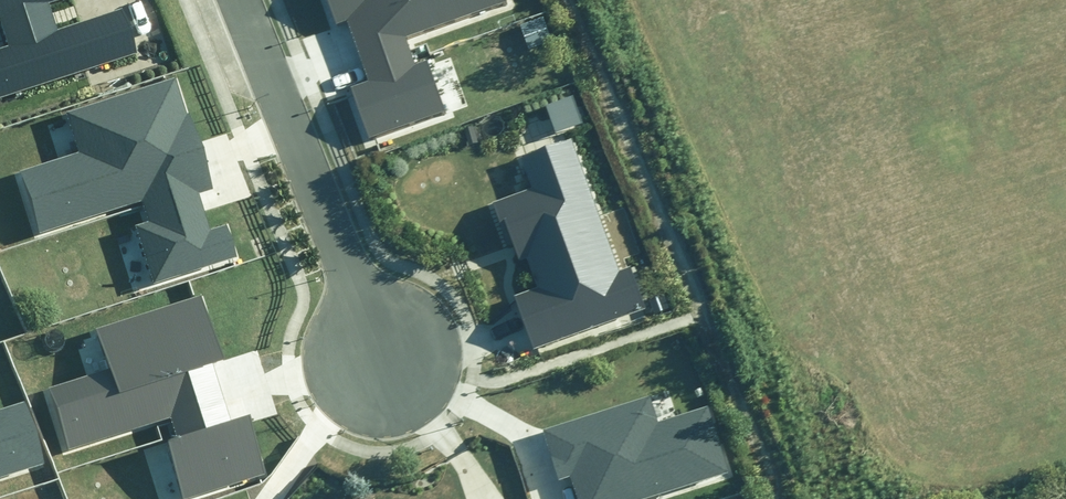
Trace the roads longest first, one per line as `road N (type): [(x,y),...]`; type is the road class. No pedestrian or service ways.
road 1 (residential): [(238,0),(384,359)]

